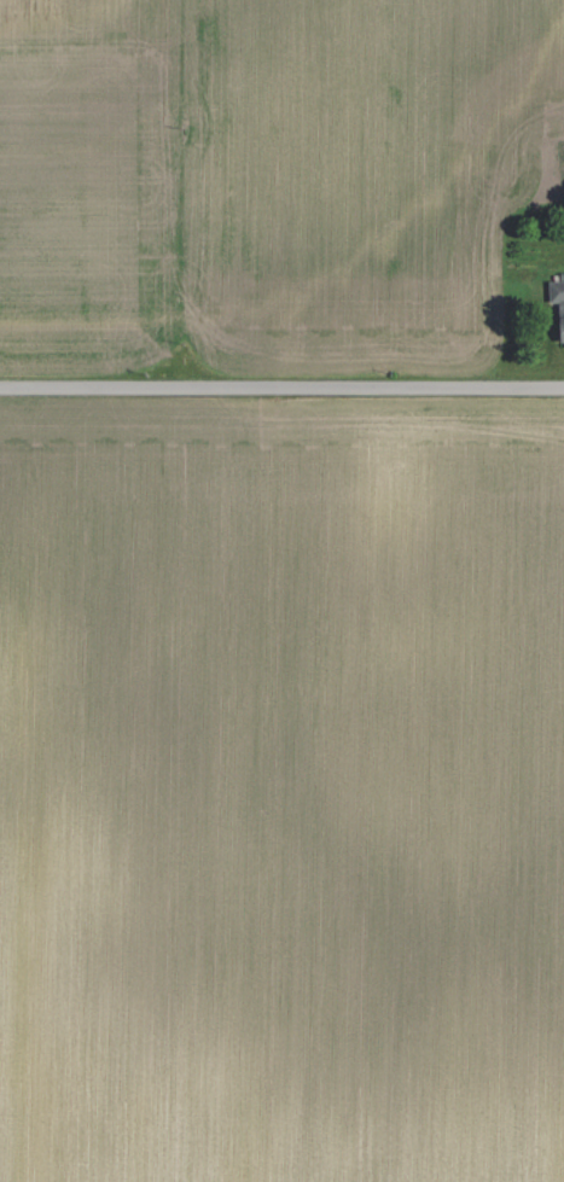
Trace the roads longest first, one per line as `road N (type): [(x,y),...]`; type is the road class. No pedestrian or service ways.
road 1 (residential): [(563,388),(0,388)]

